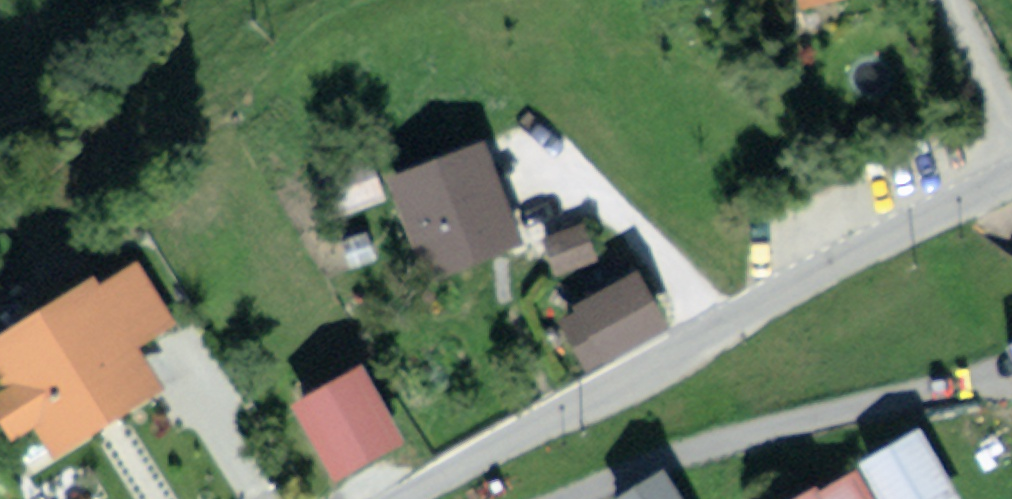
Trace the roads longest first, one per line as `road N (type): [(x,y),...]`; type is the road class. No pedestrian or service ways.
road 1 (tertiary): [(411,498),(768,300),(1011,176)]

